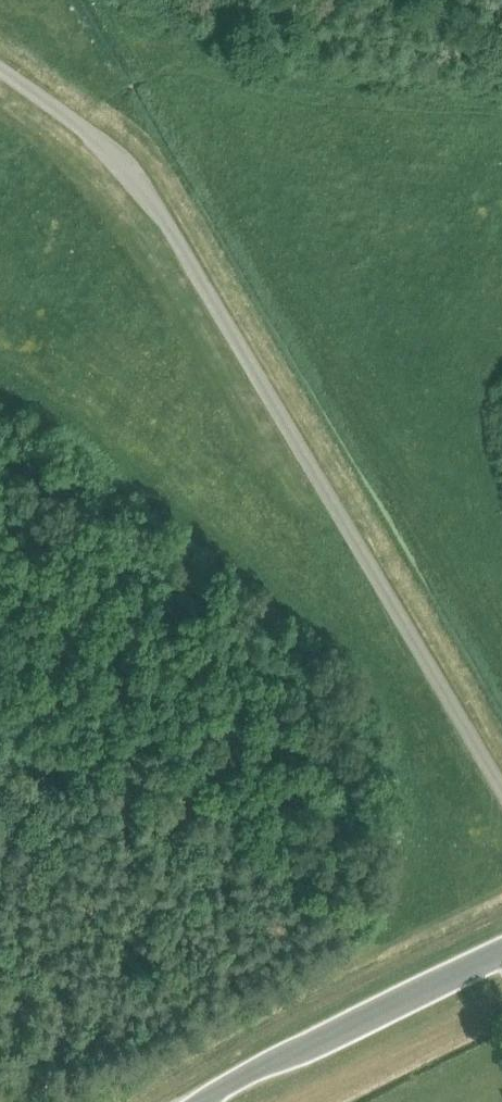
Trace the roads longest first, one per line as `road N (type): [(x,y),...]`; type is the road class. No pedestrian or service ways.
road 1 (unclassified): [(501,798),(156,203),(100,150),(0,80)]
road 2 (track): [(501,93),(134,38),(57,0)]
road 3 (unclassified): [(501,948),(200,1101)]
road 4 (track): [(0,991),(73,1020),(155,1101)]

